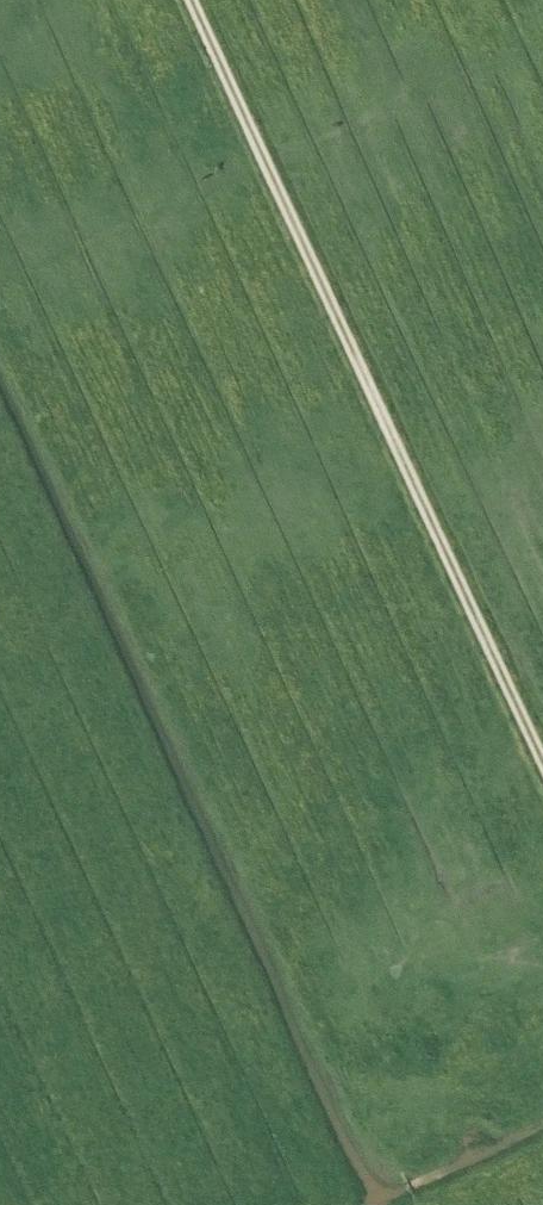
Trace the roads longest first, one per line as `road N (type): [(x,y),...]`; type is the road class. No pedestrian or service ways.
road 1 (unclassified): [(542,750),(193,0)]

